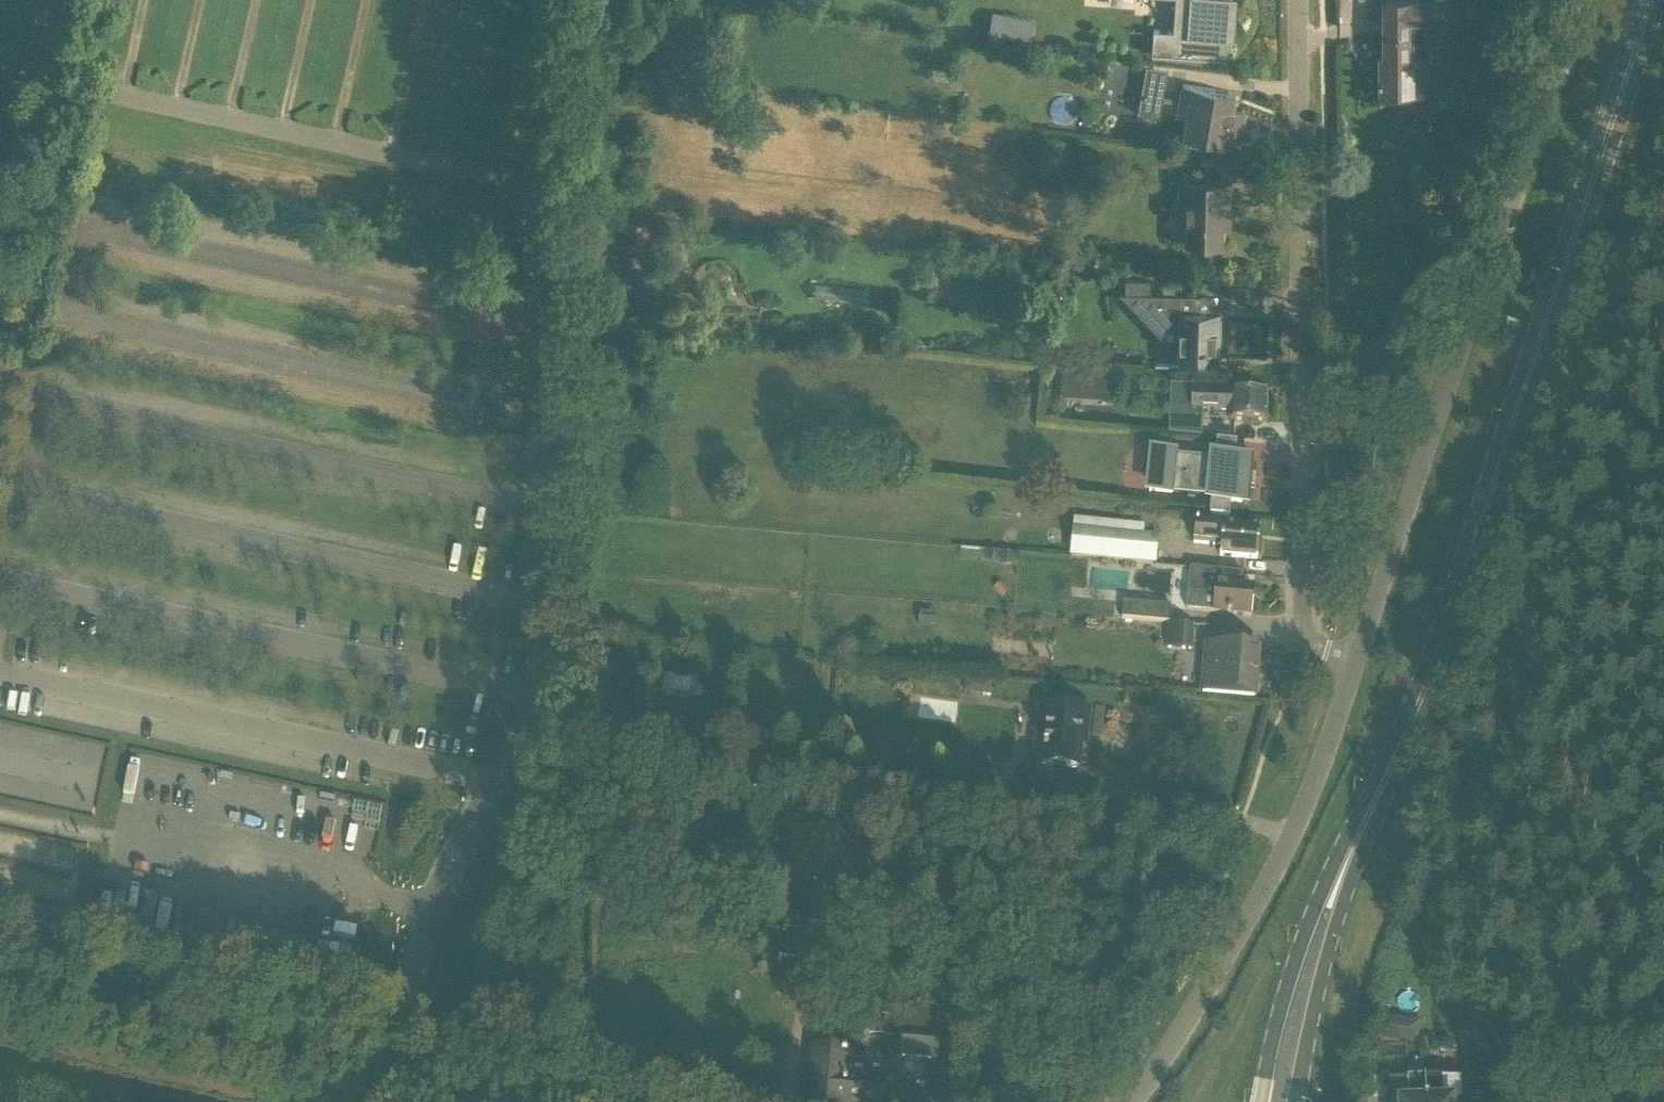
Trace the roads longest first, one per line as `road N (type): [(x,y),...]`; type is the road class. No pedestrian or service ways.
road 1 (primary): [(1361,831),(1457,598),(1650,0)]
road 2 (unclassified): [(1579,0),(1354,662)]
road 3 (unclassified): [(1354,662),(1312,644),(1303,623),(1298,0)]
road 4 (unclassified): [(1135,1101),(1282,859),(1354,662)]
road 5 (tertiary): [(437,1101),(0,1006)]
road 6 (track): [(0,432),(99,0)]
road 7 (primary): [(1361,831),(1310,908),(1261,1101)]
road 8 (primary): [(1296,1101),(1361,831)]

